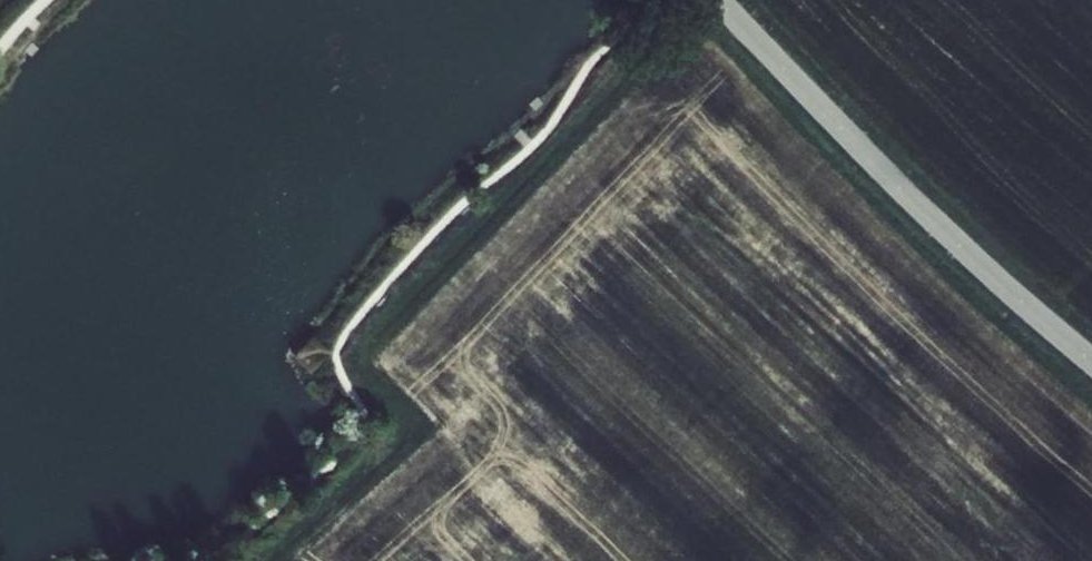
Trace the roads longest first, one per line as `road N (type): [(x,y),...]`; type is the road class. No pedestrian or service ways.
road 1 (tertiary): [(1091,361),(925,212),(717,0)]

